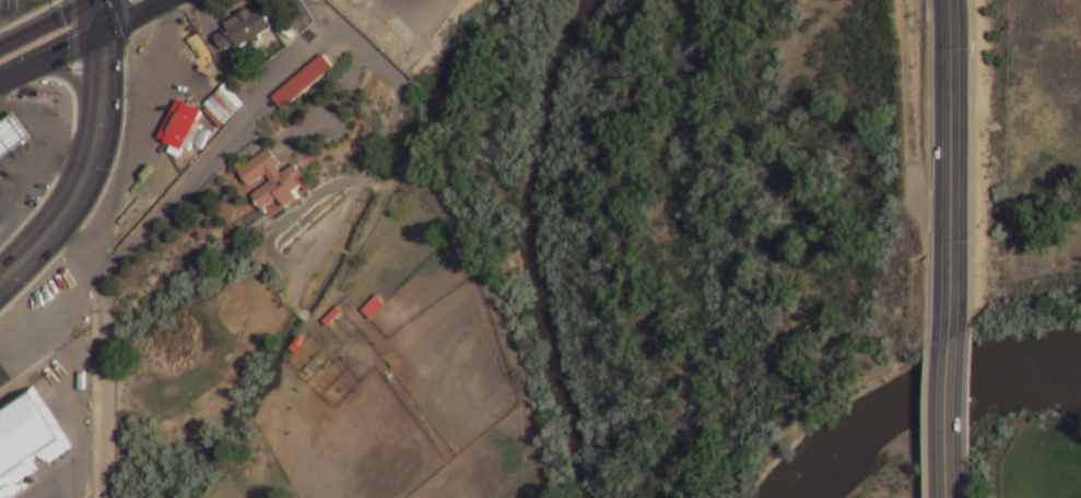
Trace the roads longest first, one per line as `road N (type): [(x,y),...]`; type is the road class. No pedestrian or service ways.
road 1 (track): [(361,180),(381,189),(412,177),(459,227),(500,313),(552,497)]
road 2 (primary): [(948,0),(949,342)]
road 3 (tertiary): [(0,281),(56,224),(82,182),(99,39)]
road 4 (primary): [(949,342),(948,497)]

